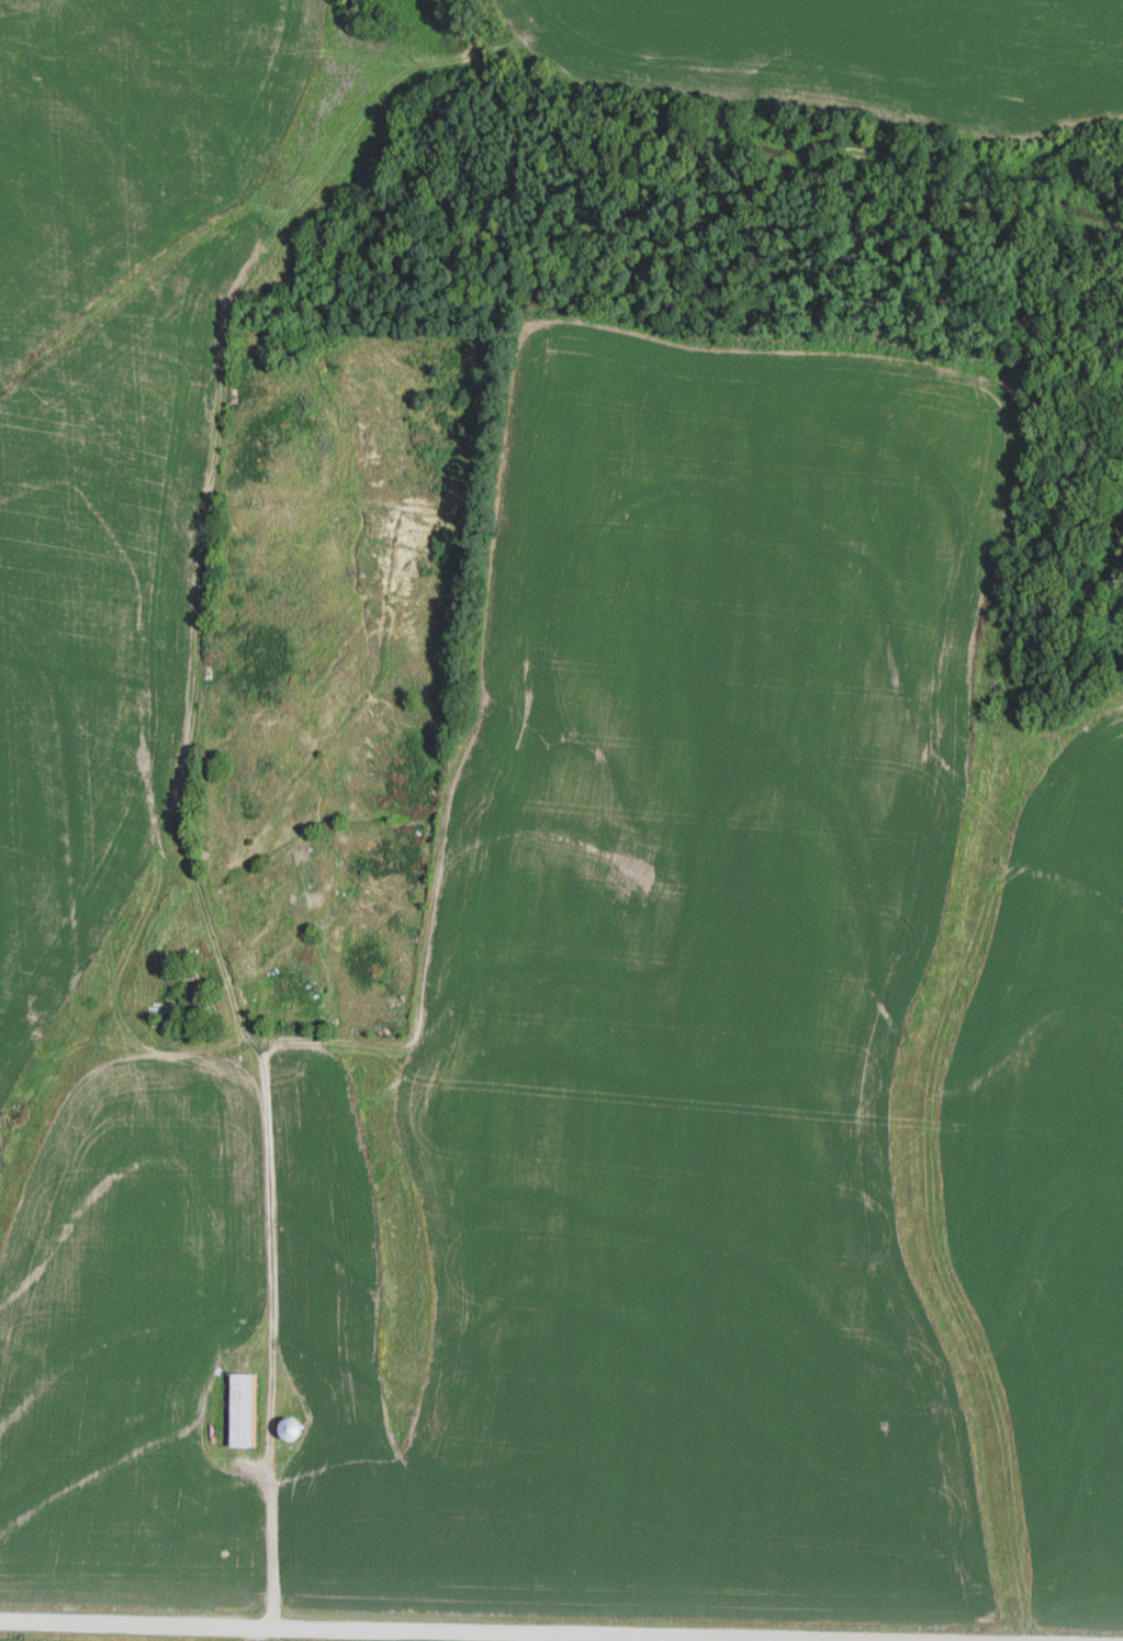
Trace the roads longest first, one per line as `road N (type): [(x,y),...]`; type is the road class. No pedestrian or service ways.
road 1 (residential): [(1013,1640),(0,1621)]
road 2 (residential): [(271,1628),(267,1092),(263,1061),(228,975),(228,940)]

